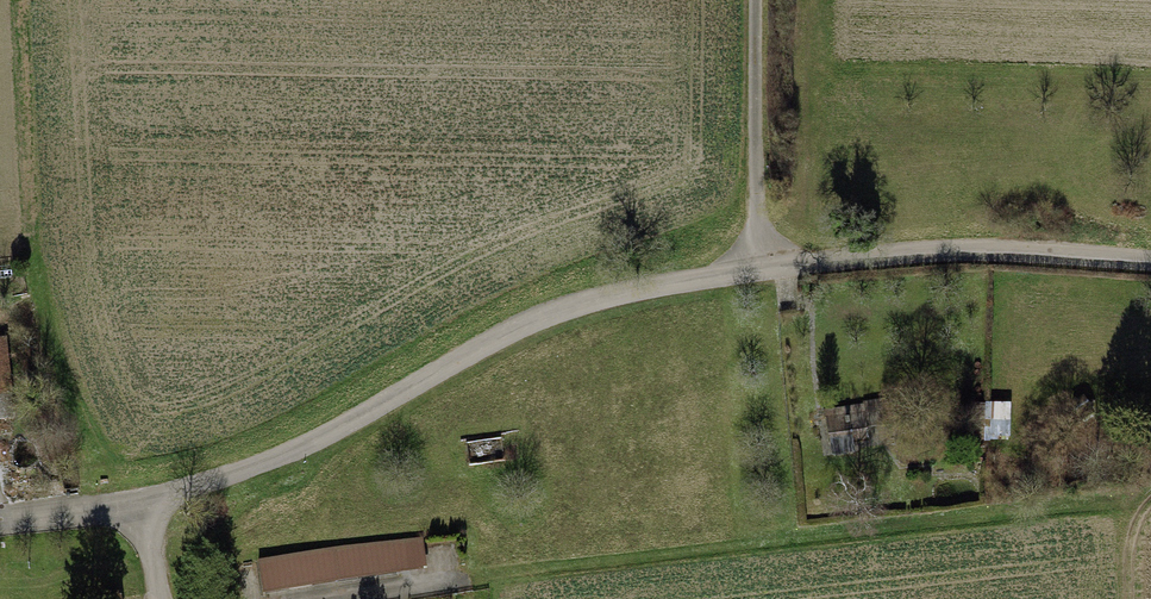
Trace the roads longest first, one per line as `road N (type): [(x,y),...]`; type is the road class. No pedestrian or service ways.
road 1 (unclassified): [(149,504),(337,433),(551,316),(666,280),(924,250),(1150,261)]
road 2 (track): [(758,0),(756,268)]
road 3 (unclassified): [(0,520),(149,504)]

